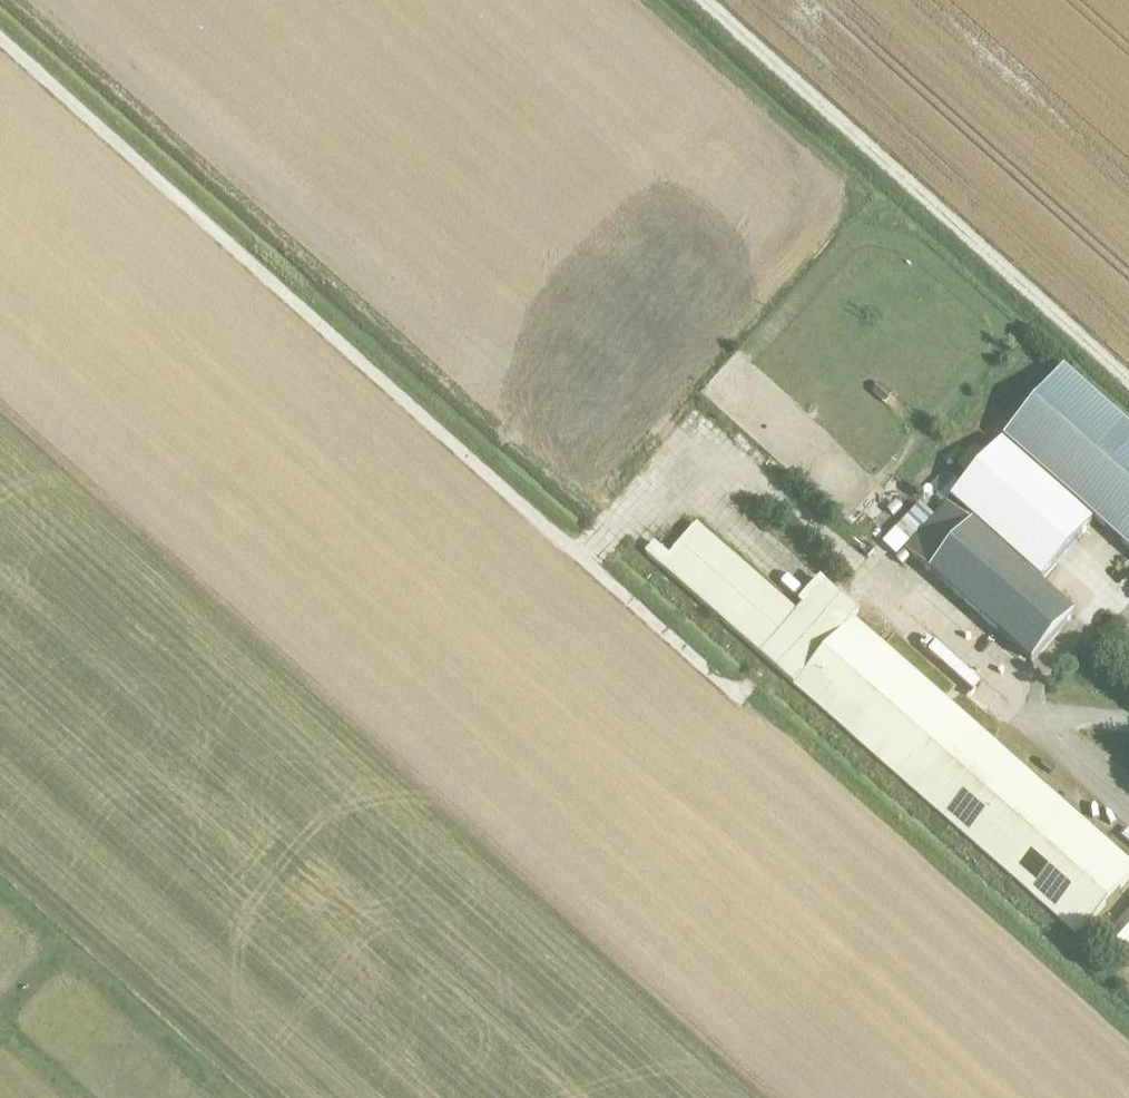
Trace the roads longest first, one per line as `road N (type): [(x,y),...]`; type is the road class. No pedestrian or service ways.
road 1 (track): [(744,698),(0,38)]
road 2 (track): [(698,0),(1128,384)]

